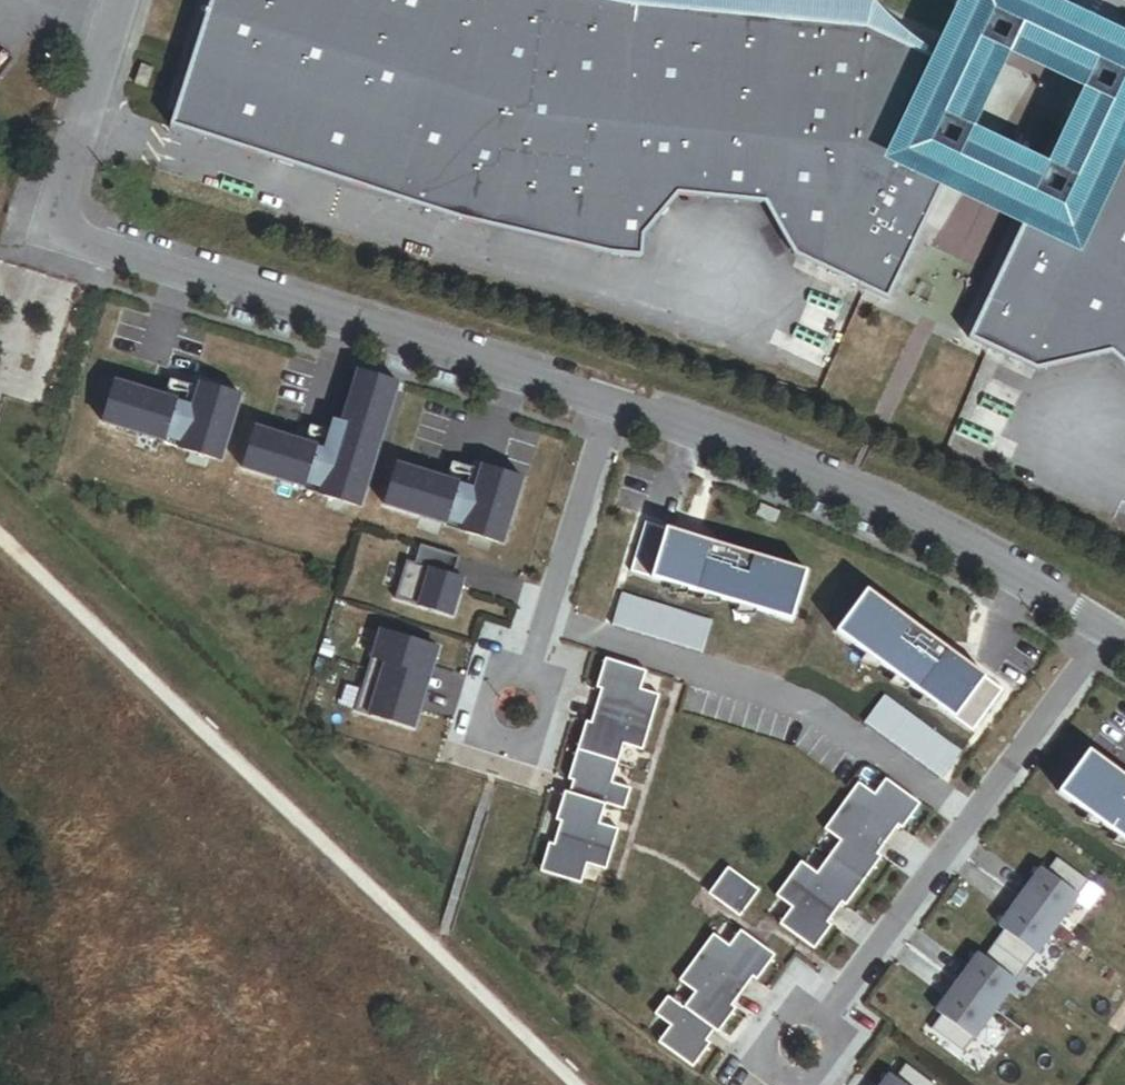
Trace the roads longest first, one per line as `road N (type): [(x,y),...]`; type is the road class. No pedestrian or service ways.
road 1 (residential): [(611,395),(56,227),(125,0)]
road 2 (residential): [(1094,623),(871,497),(727,433),(611,395)]
road 3 (residential): [(544,624),(813,703),(959,805)]
road 4 (residential): [(959,805),(825,1018)]
road 5 (residential): [(611,395),(544,624)]
road 6 (residential): [(1094,623),(959,805)]
road 7 (residential): [(524,673),(483,686),(480,730),(519,749),(552,721)]
road 8 (residential): [(825,1018),(789,1011),(766,1027),(759,1053),(780,1084)]

